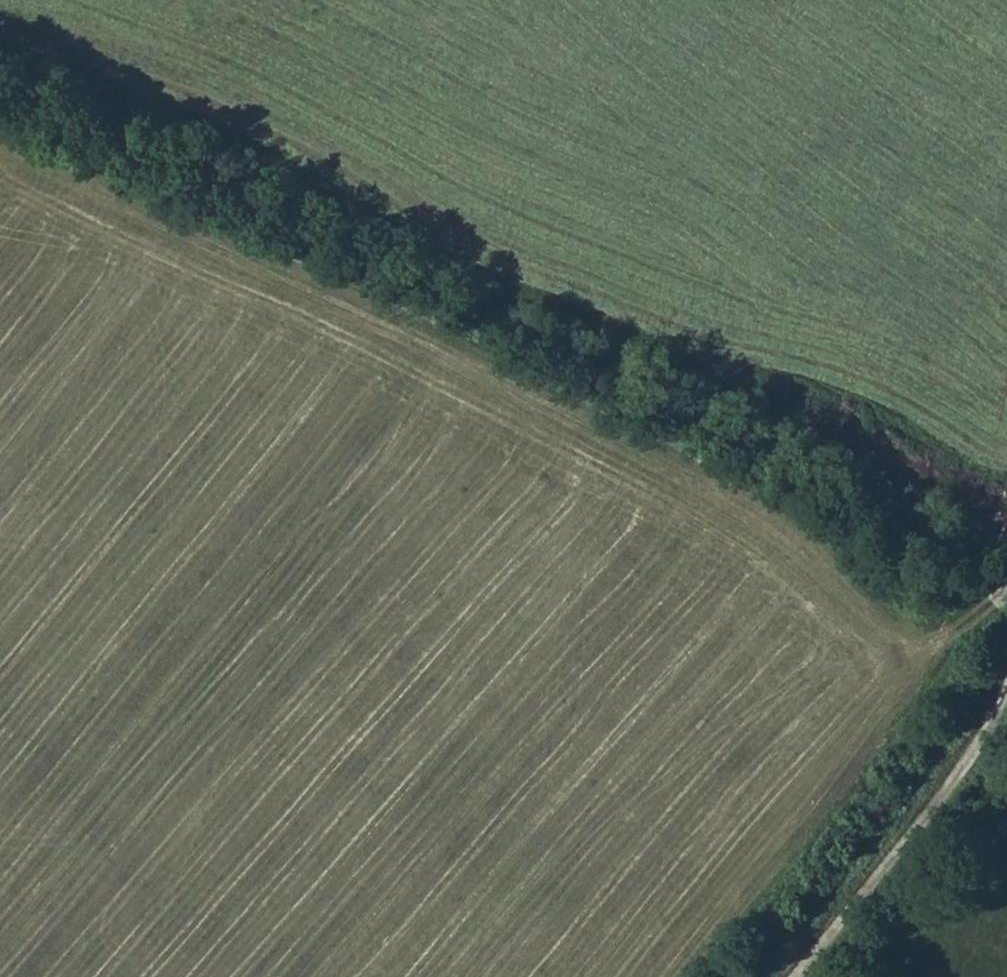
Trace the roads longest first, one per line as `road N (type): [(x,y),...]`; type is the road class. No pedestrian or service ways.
road 1 (track): [(1006,687),(992,727),(936,808),(800,976)]

